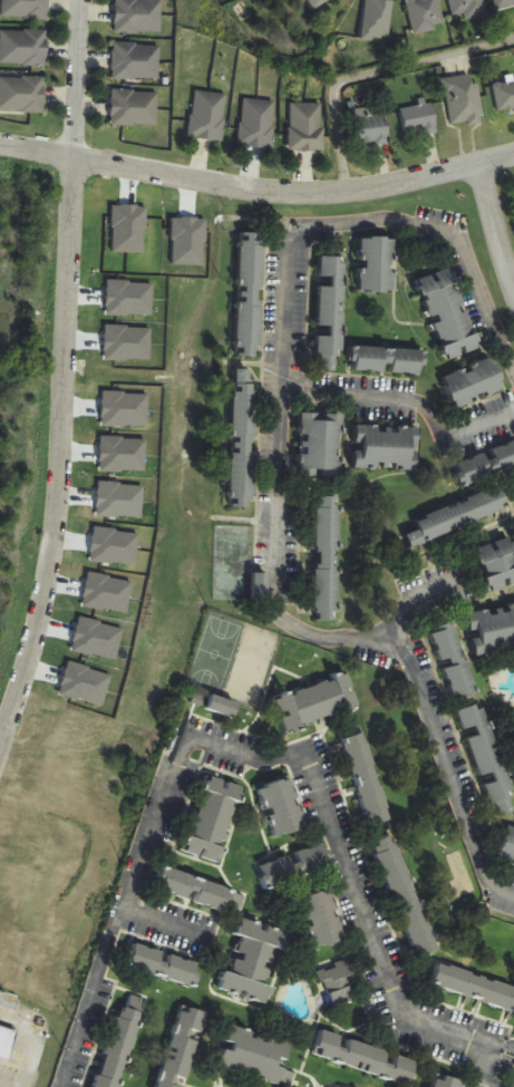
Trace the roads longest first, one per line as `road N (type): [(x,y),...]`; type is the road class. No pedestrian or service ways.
road 1 (residential): [(513,372),(460,243),(392,219),(297,225),(287,241),(274,612),(328,639),(396,635),(485,884),(513,899)]
road 2 (residential): [(490,1086),(503,1049),(411,1021),(304,756),(271,758),(185,732),(59,1086)]
road 3 (residential): [(0,747),(38,631),(51,556),(81,0)]
road 4 (residential): [(0,148),(190,185),(316,198),(478,171)]
road 5 (residential): [(279,389),(415,404),(443,438),(513,410)]
road 6 (tertiary): [(513,304),(498,272),(478,171)]

